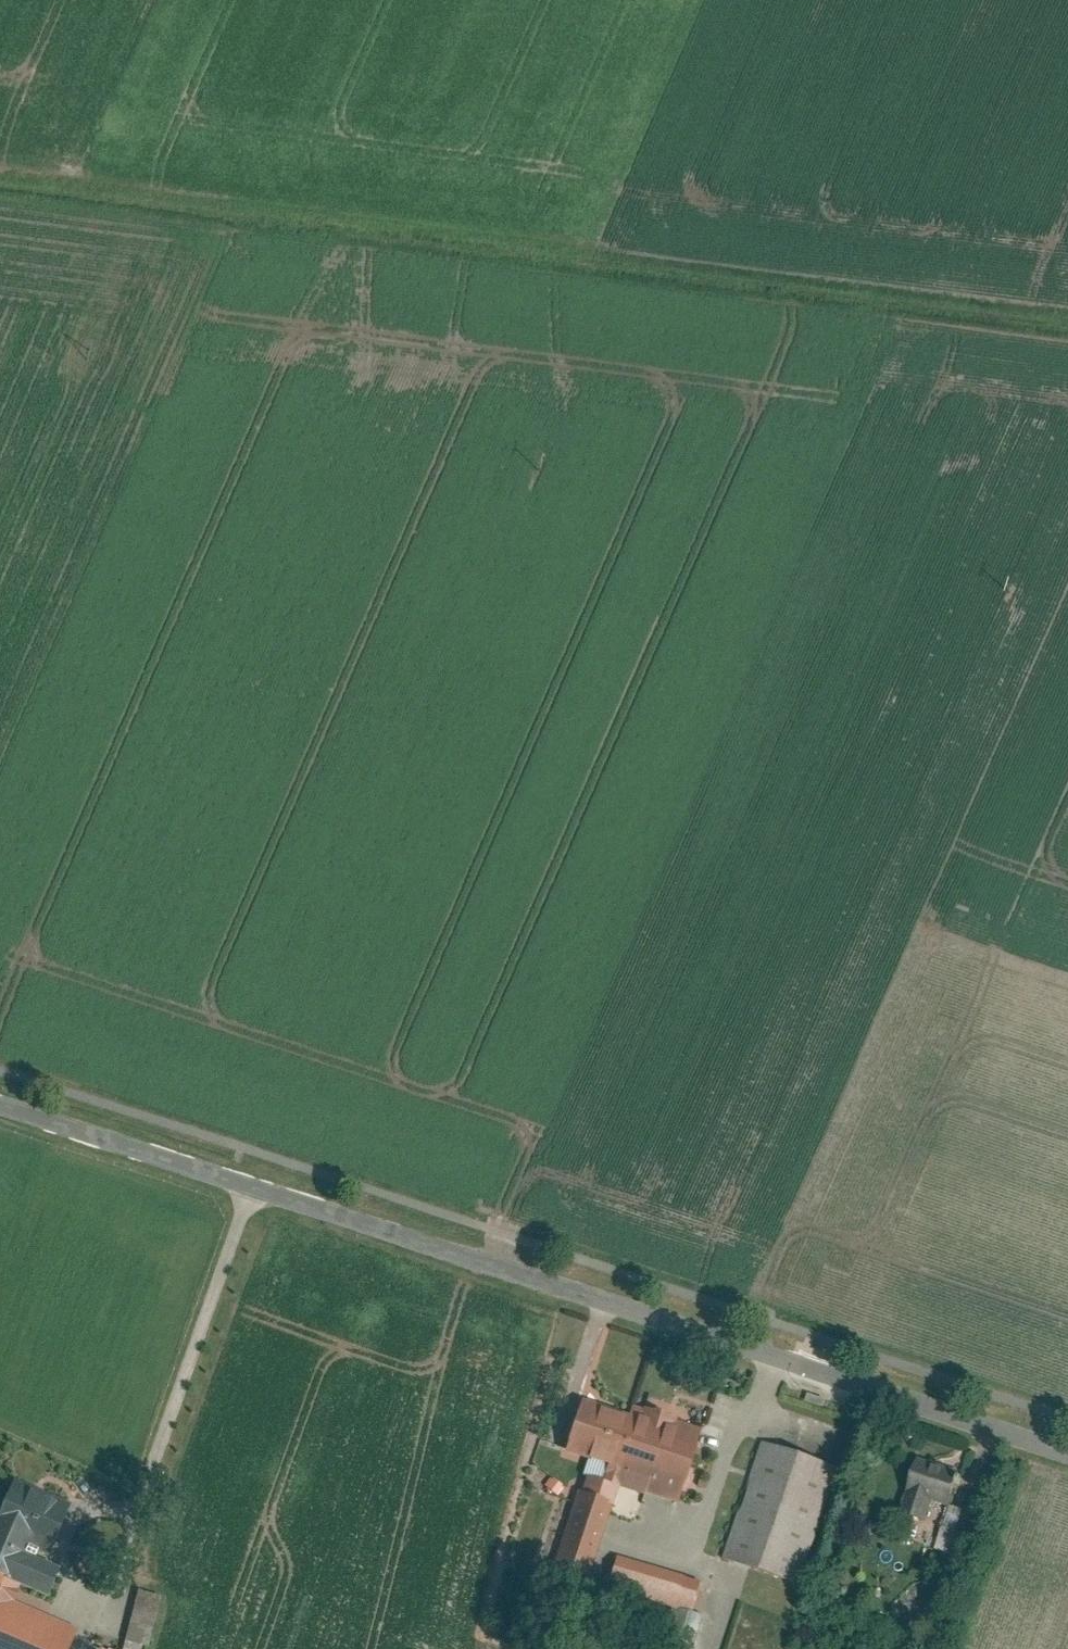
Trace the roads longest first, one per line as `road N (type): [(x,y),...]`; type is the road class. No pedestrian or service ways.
road 1 (tertiary): [(0,1101),(1067,1450)]

